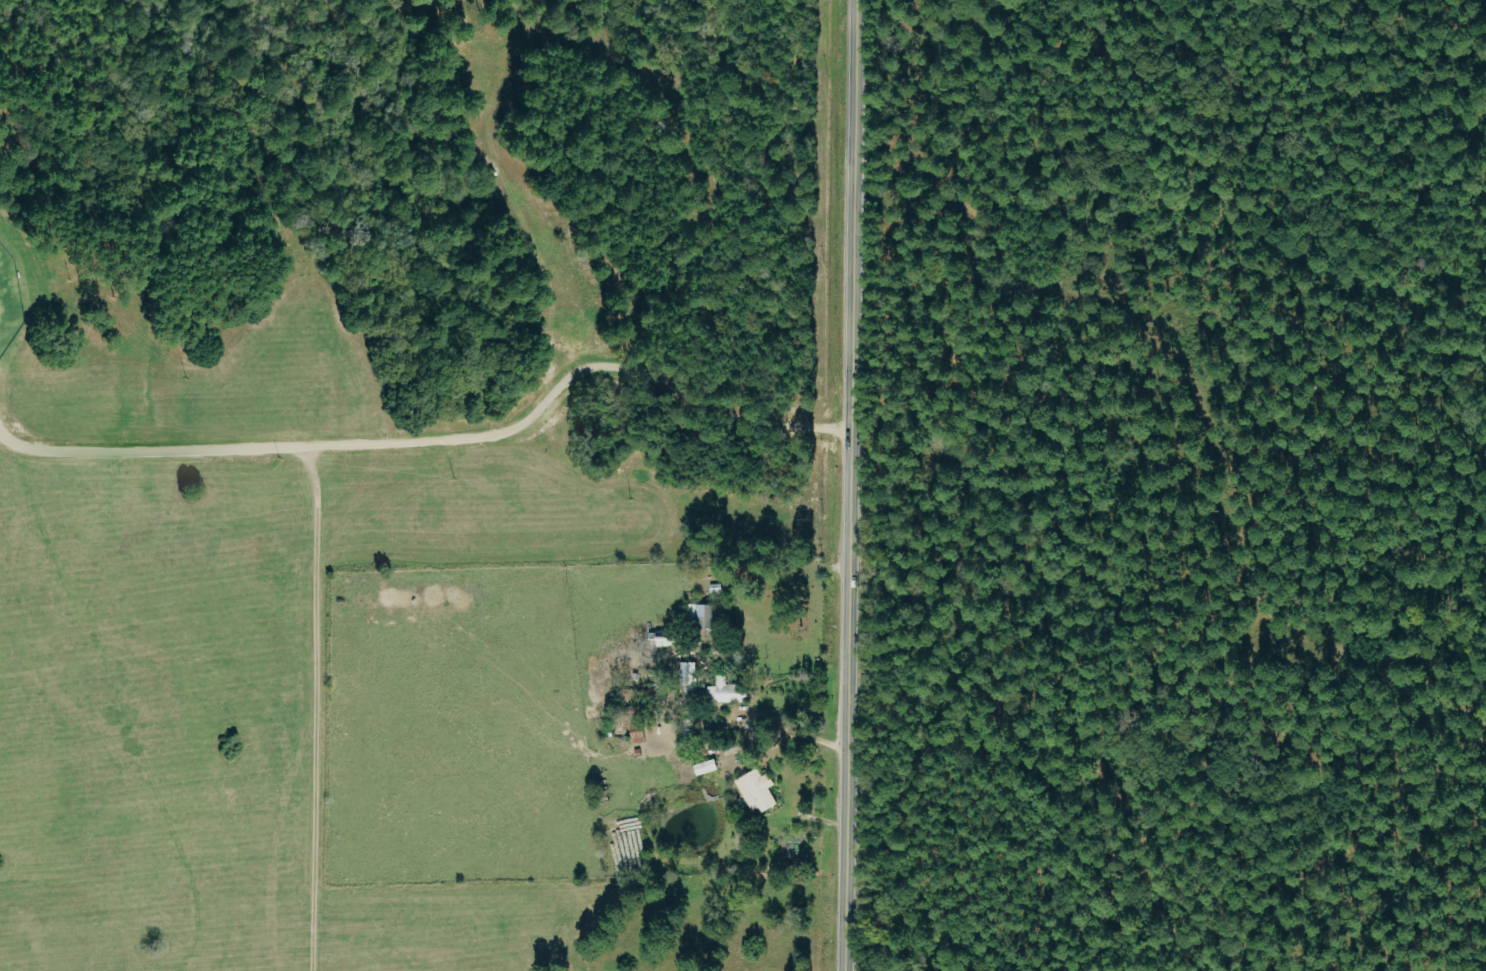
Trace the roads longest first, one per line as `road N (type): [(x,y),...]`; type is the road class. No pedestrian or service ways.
road 1 (secondary): [(840,970),(852,0)]

